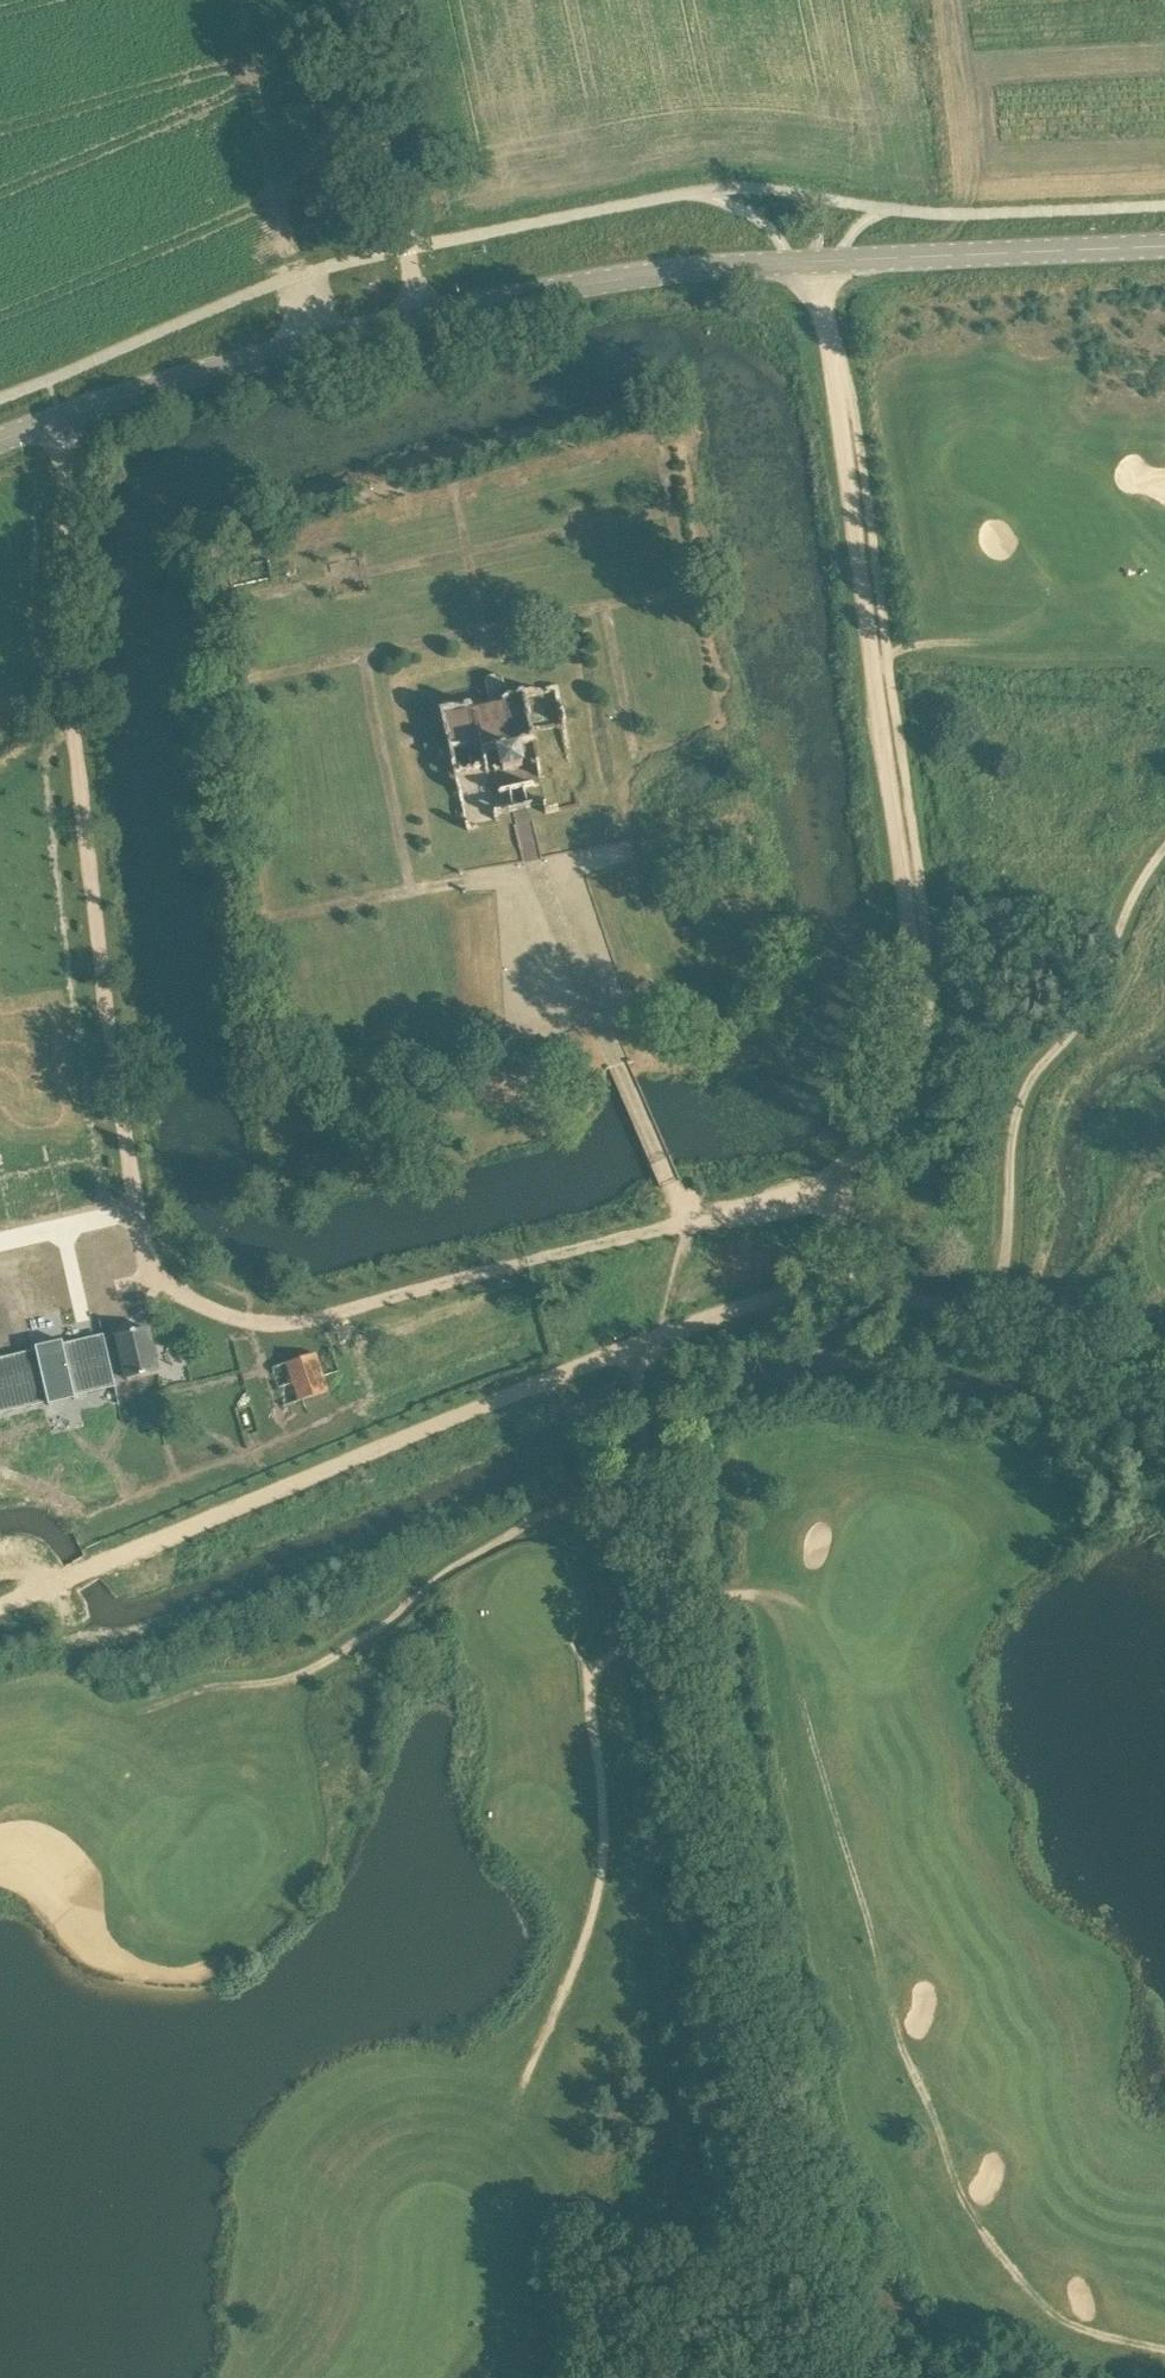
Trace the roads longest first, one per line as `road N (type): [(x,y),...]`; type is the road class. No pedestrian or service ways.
road 1 (tertiary): [(0,440),(278,354),(577,287),(774,264),(1164,242)]
road 2 (track): [(809,262),(833,359),(907,993),(905,1051),(846,1199)]
road 3 (track): [(635,1347),(0,1593)]
road 4 (track): [(846,1276),(1057,1333),(1164,1348)]
road 5 (track): [(529,1263),(679,1224),(846,1199)]
road 6 (track): [(354,0),(409,247)]
road 7 (track): [(635,1347),(821,1297),(846,1276)]

